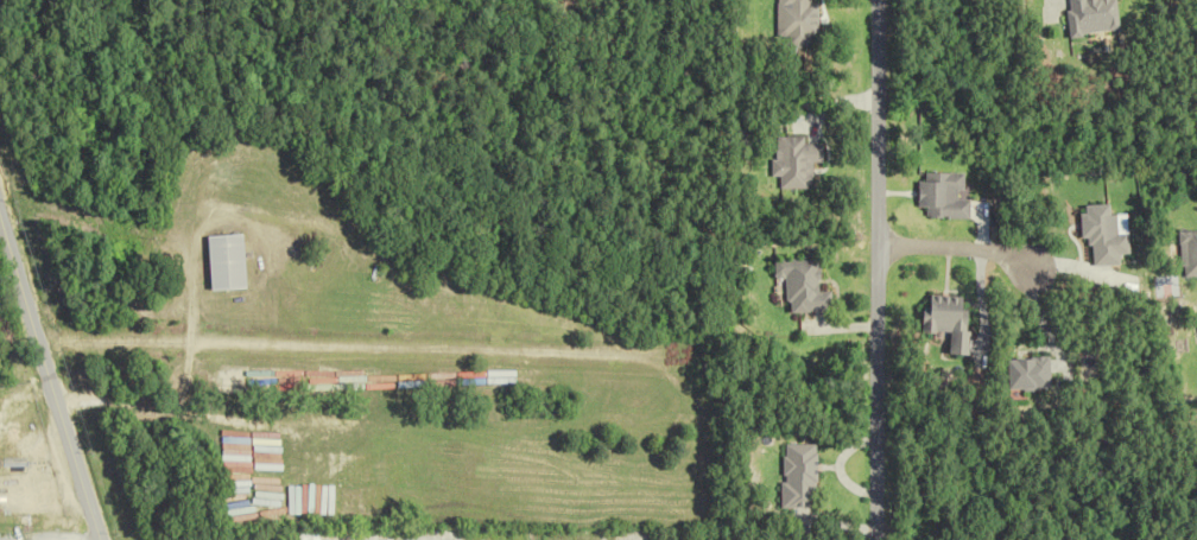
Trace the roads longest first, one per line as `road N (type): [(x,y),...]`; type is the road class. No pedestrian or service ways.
road 1 (residential): [(872,539),(874,0)]
road 2 (tertiary): [(99,539),(0,225)]
road 3 (residential): [(873,242),(992,248),(1027,263)]

